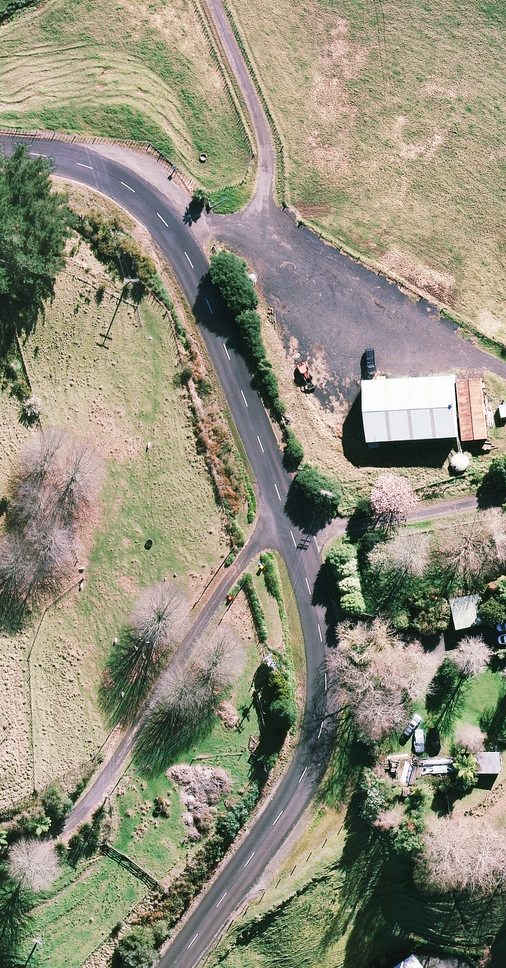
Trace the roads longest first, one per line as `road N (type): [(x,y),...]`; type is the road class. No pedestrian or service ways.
road 1 (residential): [(0,148),(77,161),(130,187),(189,257),(312,602),(323,670),(316,737),(290,797),(172,967)]
road 2 (track): [(505,373),(244,227),(170,231)]
road 3 (track): [(505,496),(290,526)]

